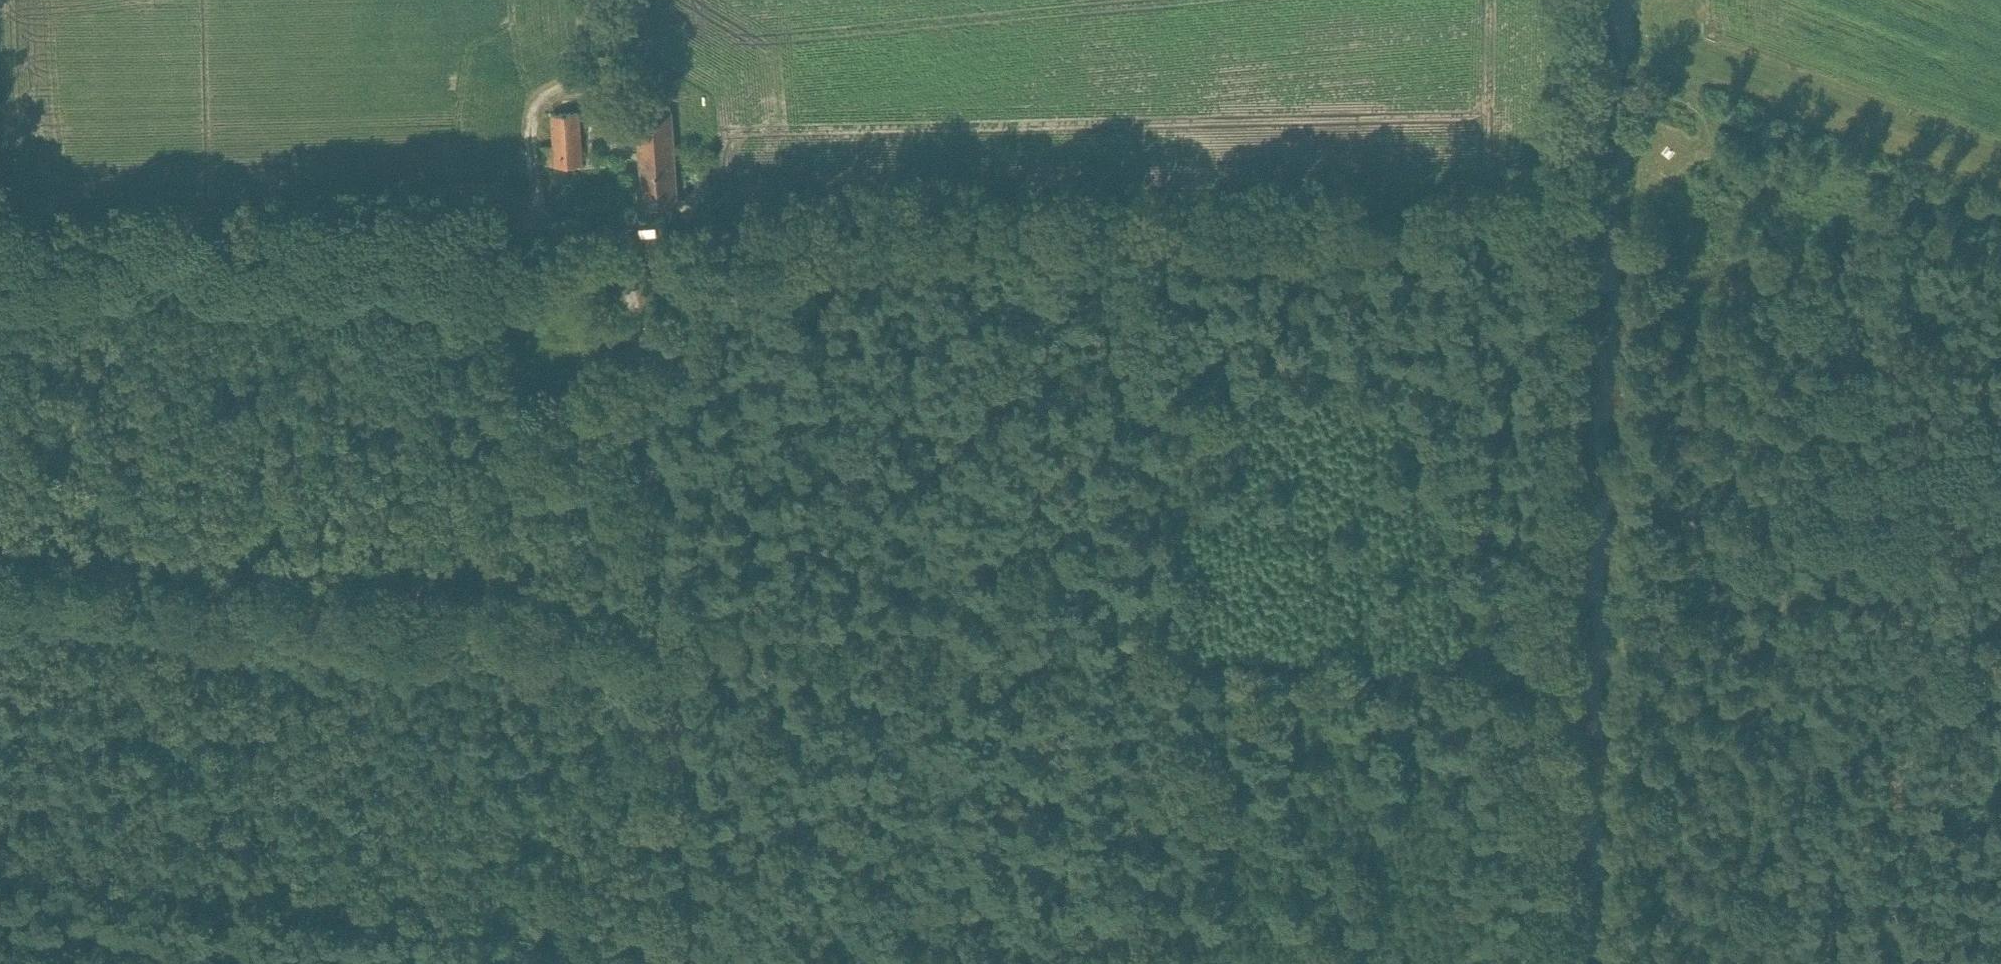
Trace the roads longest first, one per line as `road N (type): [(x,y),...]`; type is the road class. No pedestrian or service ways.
road 1 (track): [(691,963),(663,629),(615,227),(542,222),(530,88),(596,87),(588,0)]

